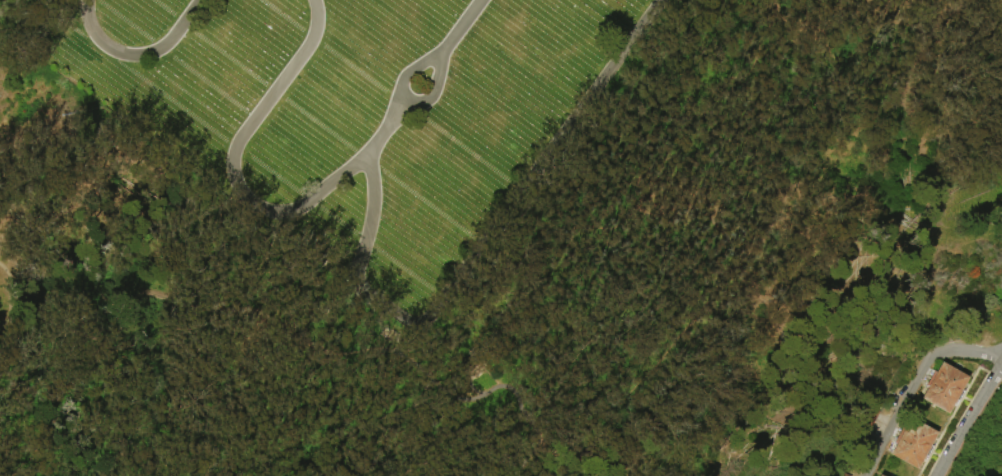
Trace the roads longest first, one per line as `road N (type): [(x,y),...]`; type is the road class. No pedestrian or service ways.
road 1 (residential): [(428,317),(660,0)]
road 2 (residential): [(313,0),(311,42),(238,142),(236,183),(260,208),(293,211),(379,139)]
road 3 (residential): [(379,139),(357,281),(405,321),(428,317)]
road 4 (residential): [(1001,358),(959,355),(933,363),(873,475)]
road 5 (residential): [(399,111),(430,98),(445,48),(403,79),(399,111)]
road 6 (residential): [(103,43),(126,55),(153,52),(199,0)]

